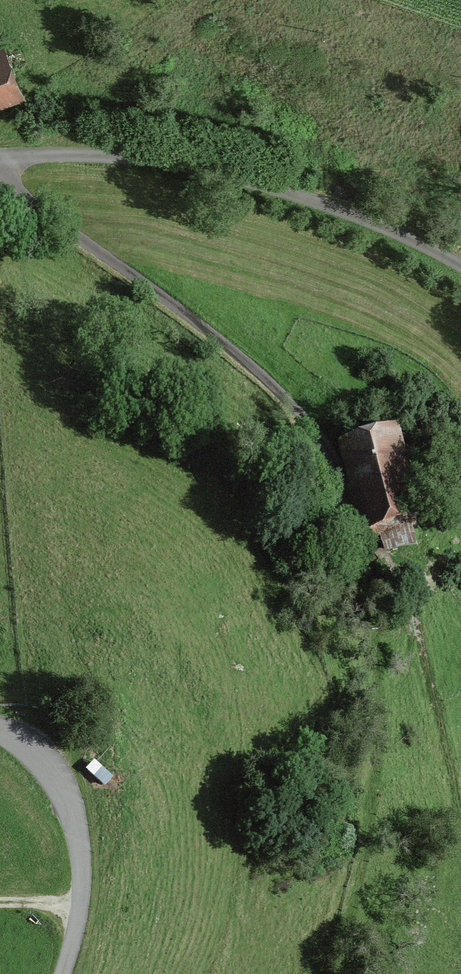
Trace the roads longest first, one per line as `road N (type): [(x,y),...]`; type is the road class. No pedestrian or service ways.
road 1 (track): [(460,266),(373,223),(215,173),(78,154),(0,164)]
road 2 (residential): [(319,441),(248,365),(0,190)]
road 3 (unclassified): [(63,973),(80,904),(76,830),(44,766),(0,733)]

